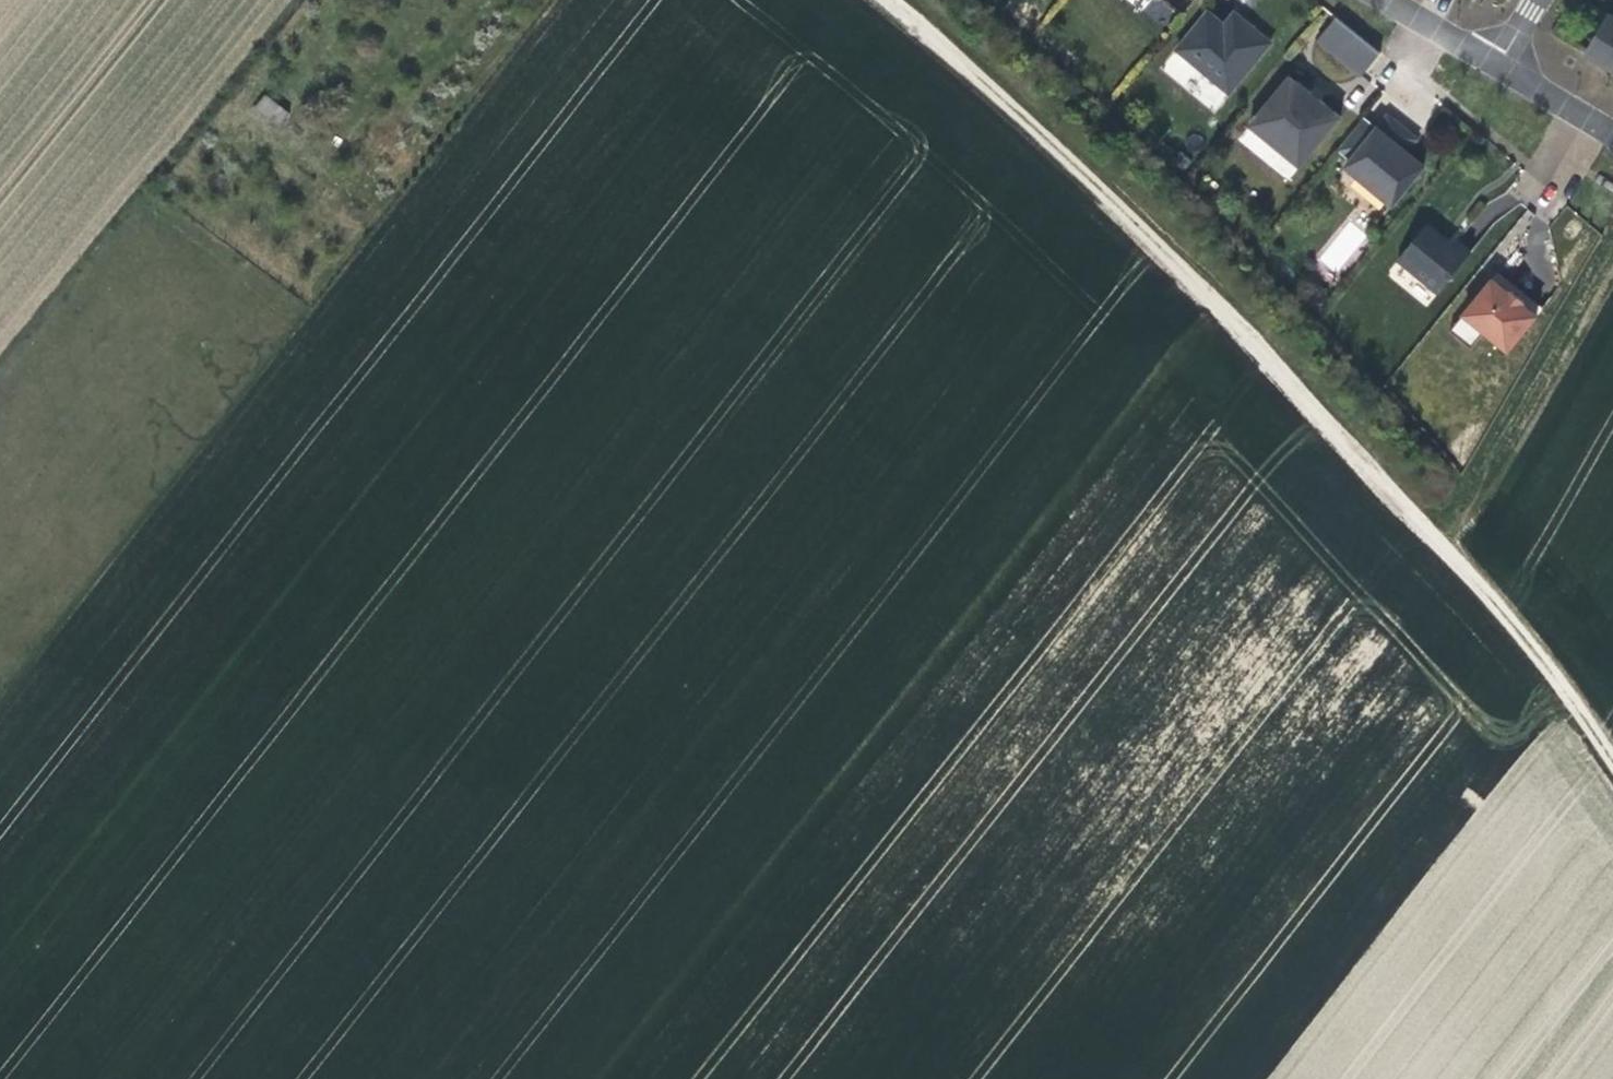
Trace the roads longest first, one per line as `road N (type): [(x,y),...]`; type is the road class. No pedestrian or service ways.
road 1 (track): [(1612,772),(1549,678),(1310,409),(1067,165),(882,0)]
road 2 (residential): [(1496,66),(1612,132)]
road 3 (residential): [(1383,0),(1496,66)]

